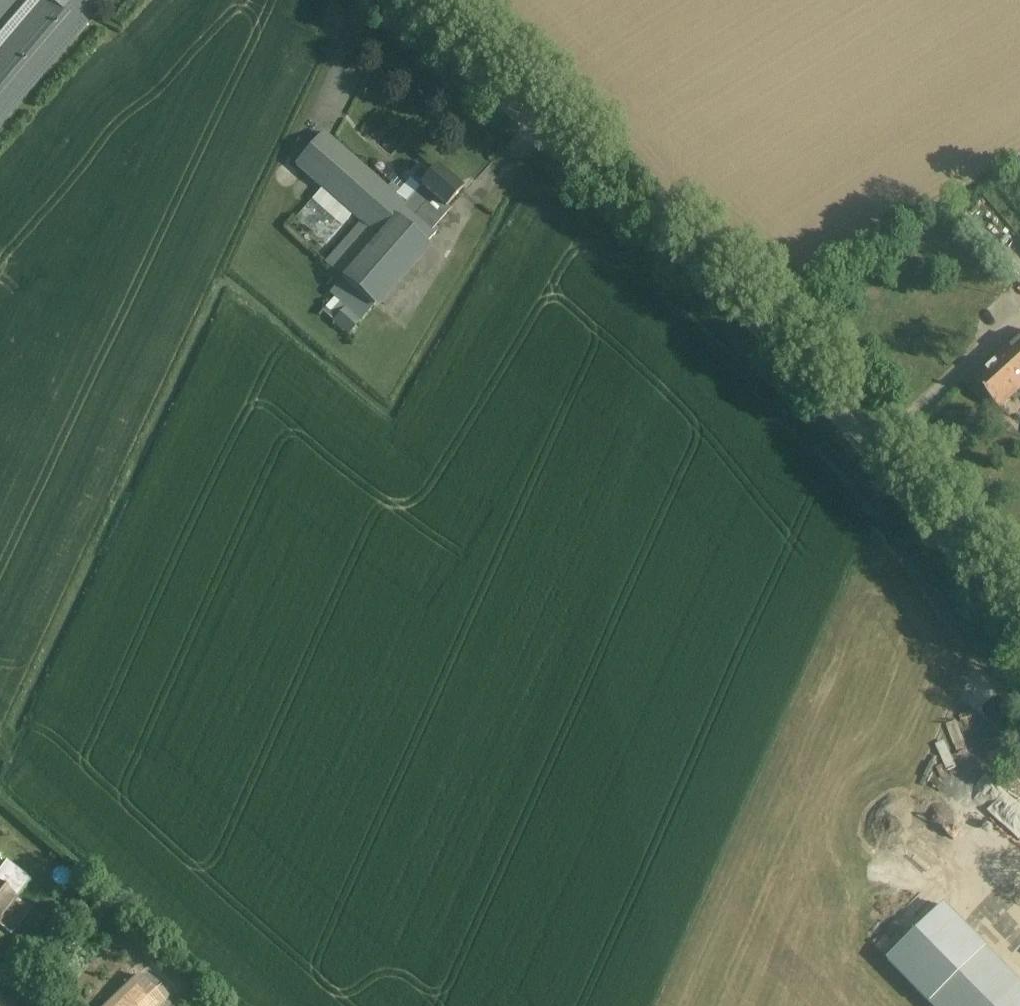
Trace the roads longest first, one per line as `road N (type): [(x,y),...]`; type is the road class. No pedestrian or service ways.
road 1 (tertiary): [(1019,610),(730,299),(391,0)]

